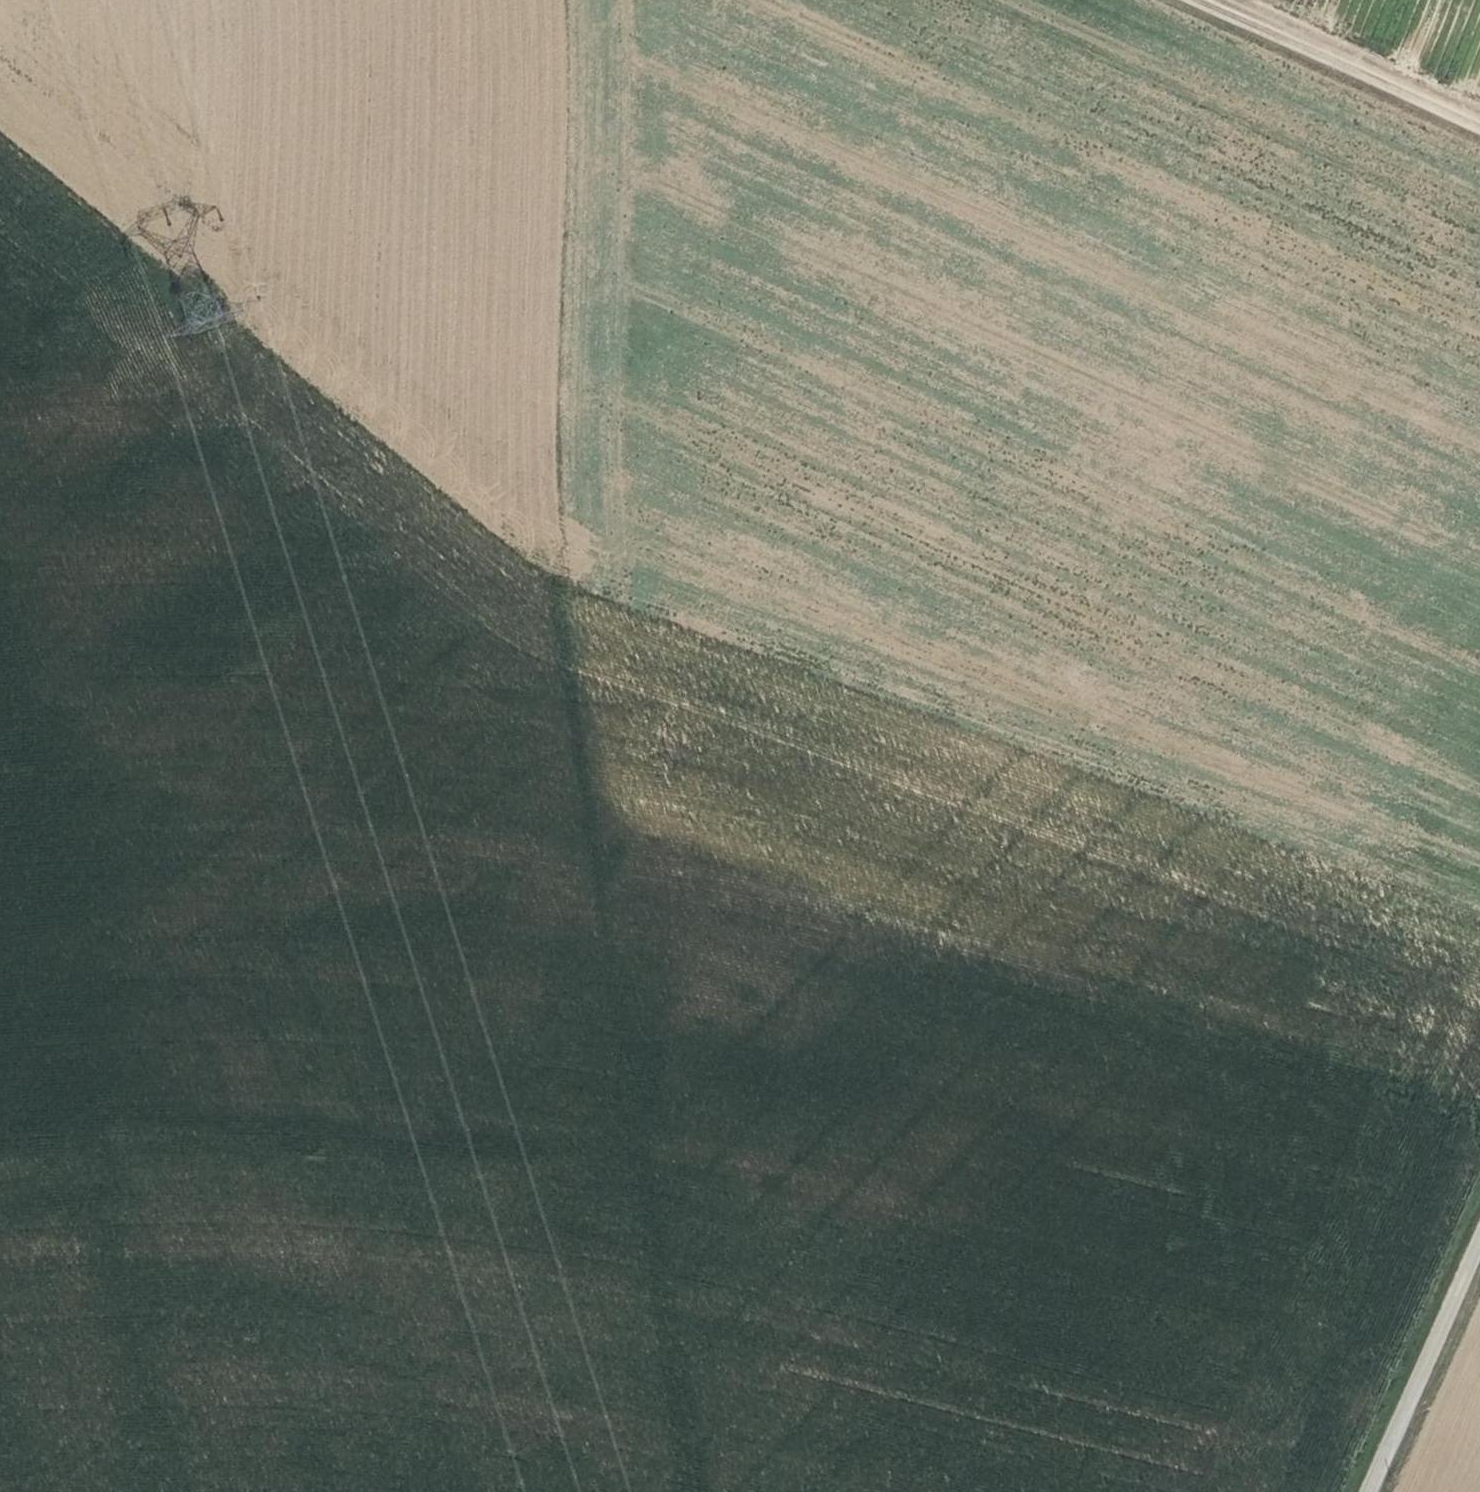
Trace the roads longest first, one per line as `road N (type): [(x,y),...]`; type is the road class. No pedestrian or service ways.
road 1 (track): [(580,594),(562,350),(572,0)]
road 2 (track): [(1479,138),(1176,0)]
road 3 (unclassified): [(1377,1491),(1479,1254)]

